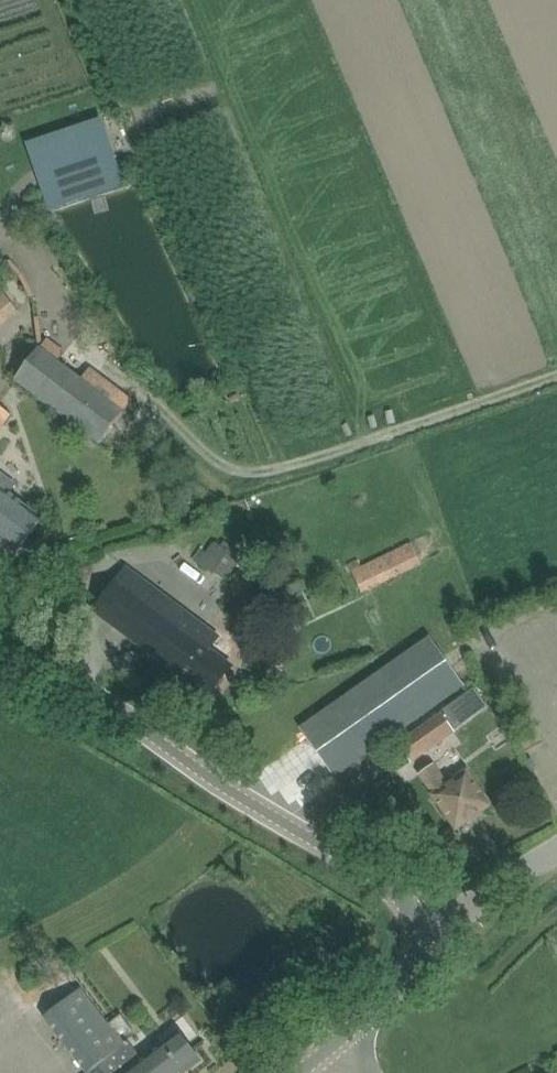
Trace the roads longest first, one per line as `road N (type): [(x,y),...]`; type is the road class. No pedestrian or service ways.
road 1 (unclassified): [(423,924),(402,887),(0,642)]
road 2 (tertiary): [(423,924),(556,850)]
road 3 (tertiary): [(353,1037),(416,973),(423,924)]

